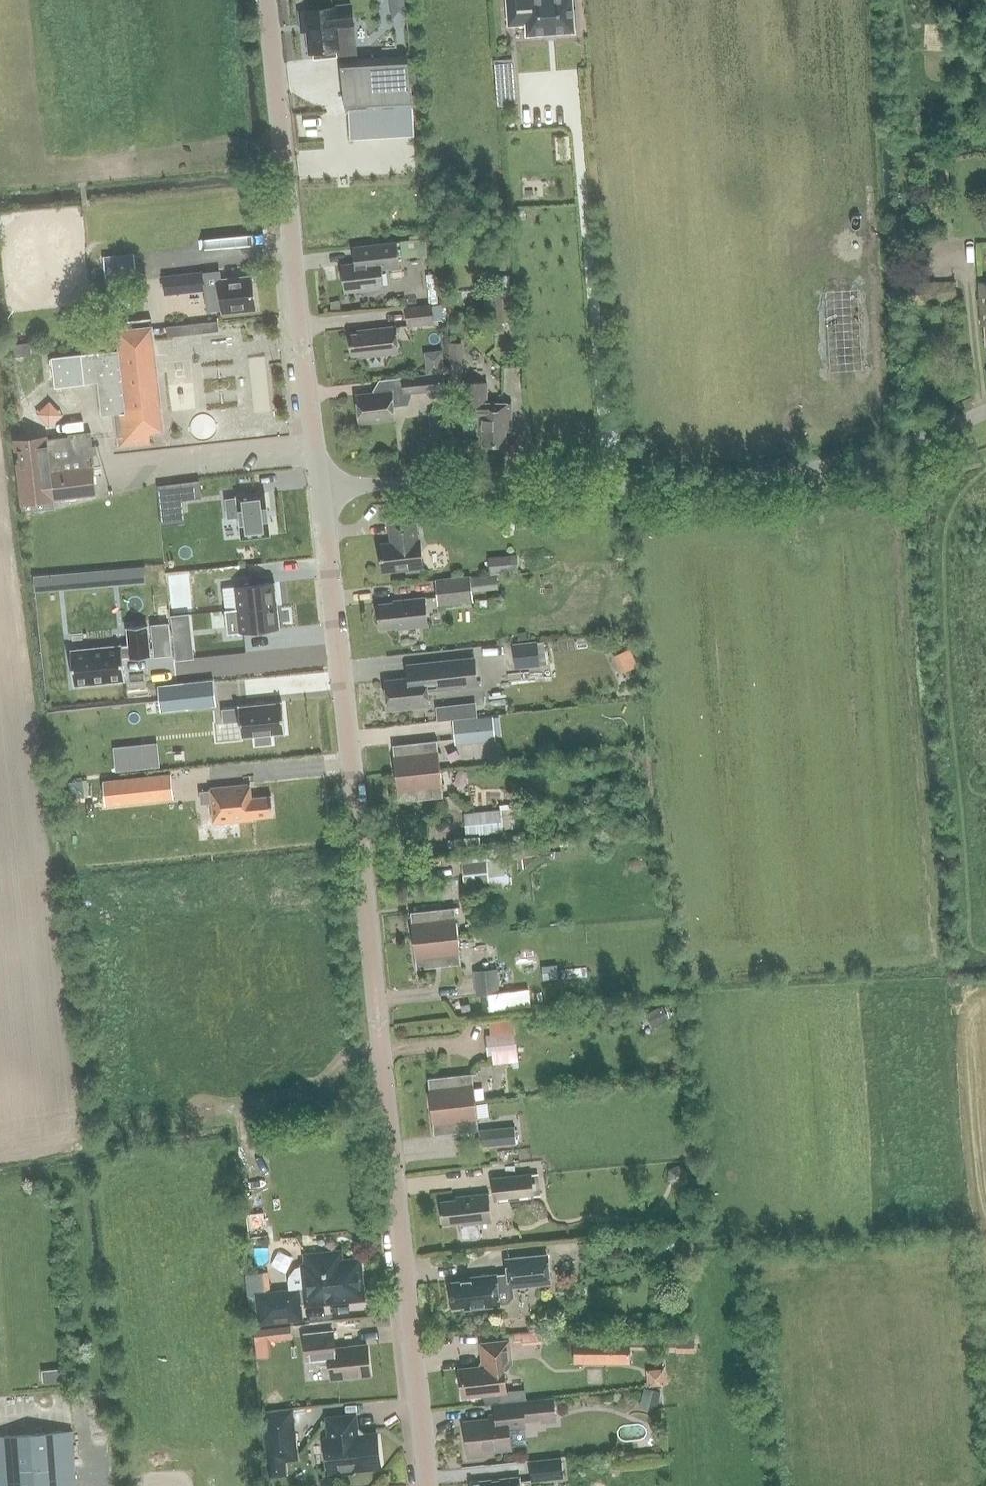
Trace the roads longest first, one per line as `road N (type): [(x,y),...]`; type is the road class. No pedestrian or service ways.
road 1 (tertiary): [(427,1485),(321,485)]
road 2 (unclassified): [(321,485),(725,480),(862,455),(985,411)]
road 3 (tertiary): [(321,485),(266,0)]

